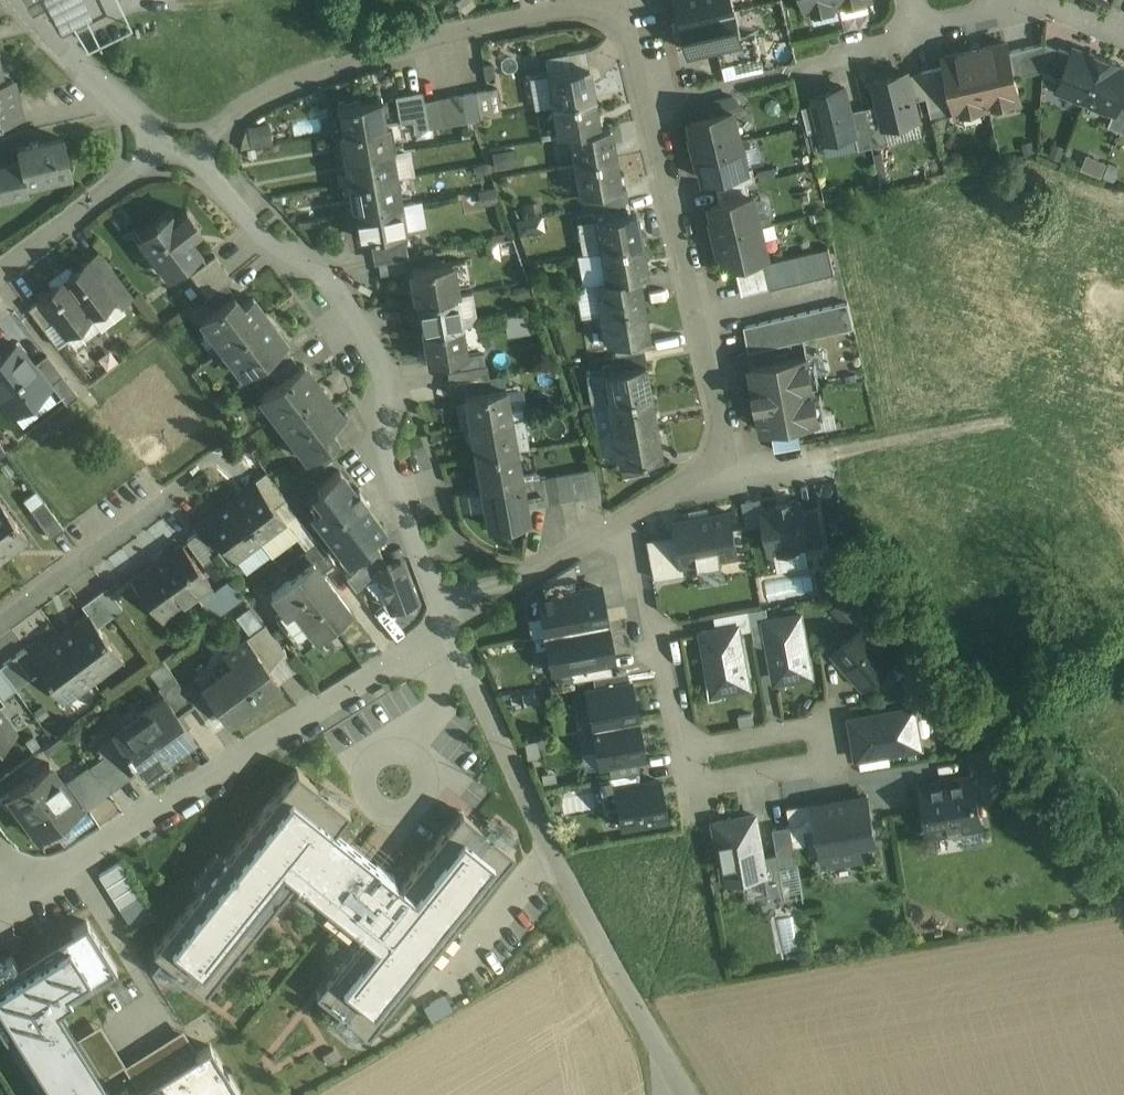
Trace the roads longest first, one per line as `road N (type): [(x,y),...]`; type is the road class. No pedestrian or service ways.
road 1 (residential): [(626,519),(725,460),(628,6),(447,37),(278,91),(235,117),(196,157)]
road 2 (residential): [(196,157),(275,247),(350,305),(377,357),(386,449),(447,628)]
road 3 (residential): [(447,628),(576,901),(688,1094)]
road 4 (residential): [(27,887),(447,628)]
road 5 (residential): [(680,749),(805,726),(822,732),(827,756),(813,768),(708,789),(687,784)]
road 6 (residential): [(626,519),(643,620),(664,661),(680,749)]
road 7 (residential): [(172,145),(0,276)]
road 8 (residential): [(19,0),(50,38),(172,145)]
road 9 (residential): [(921,37),(1049,8),(1123,36)]
road 10 (residential): [(447,628),(626,519)]
road 11 (residential): [(139,526),(0,622)]
road 12 (residential): [(792,70),(921,37)]

